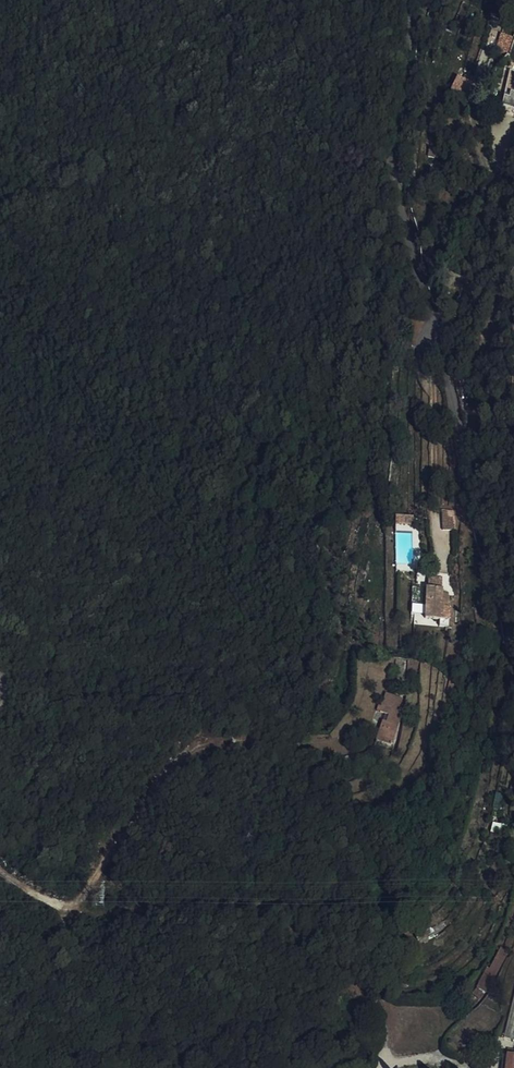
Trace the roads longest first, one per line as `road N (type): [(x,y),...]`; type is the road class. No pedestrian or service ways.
road 1 (residential): [(513,624),(400,199),(407,0)]
road 2 (track): [(0,868),(72,907),(162,778),(189,753),(254,741),(328,747)]

